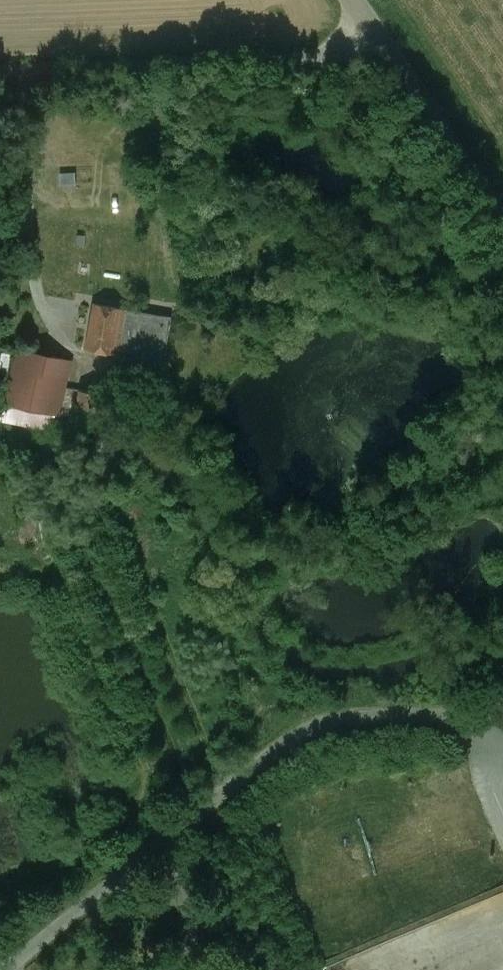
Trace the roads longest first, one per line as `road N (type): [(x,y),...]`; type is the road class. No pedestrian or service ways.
road 1 (unclassified): [(4,969),(306,726),(356,714),(502,714)]
road 2 (unclassified): [(353,0),(502,220)]

